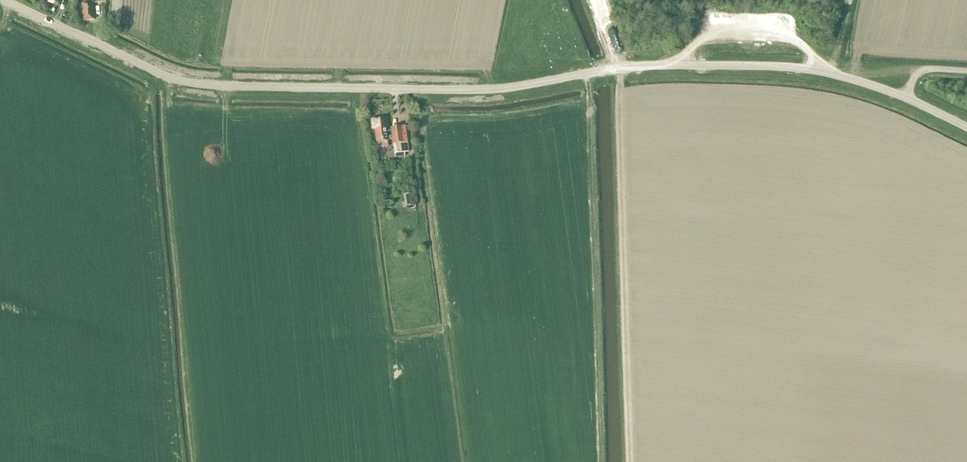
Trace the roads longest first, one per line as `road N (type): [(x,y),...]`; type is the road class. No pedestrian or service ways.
road 1 (unclassified): [(5,0),(193,84),(496,89),(621,68),(780,67),(905,97)]
road 2 (track): [(633,461),(621,68)]

